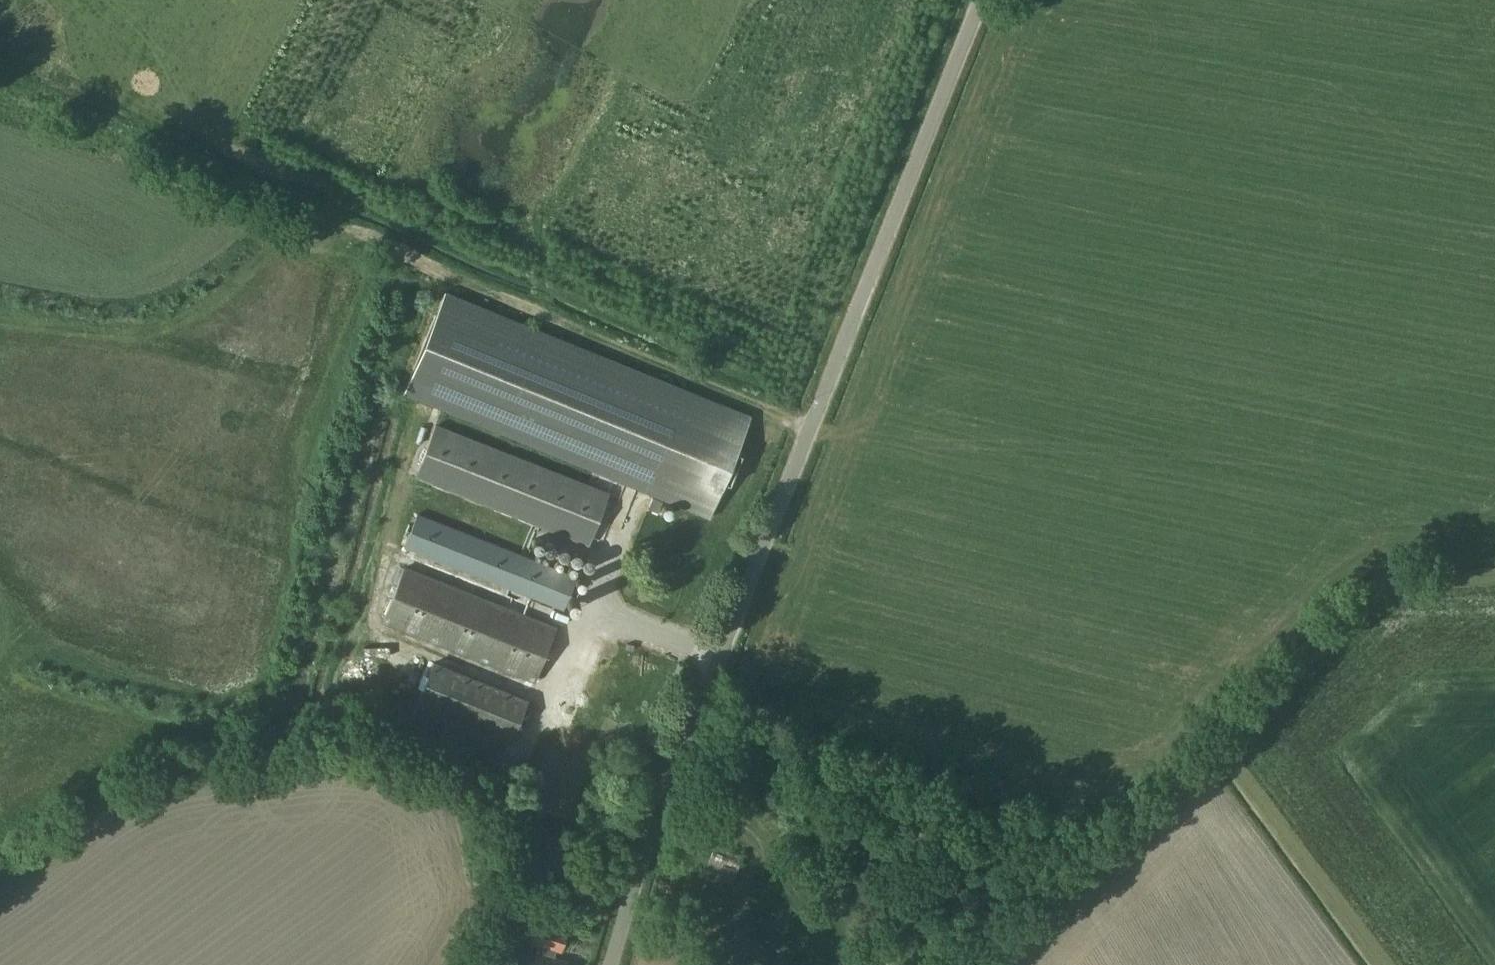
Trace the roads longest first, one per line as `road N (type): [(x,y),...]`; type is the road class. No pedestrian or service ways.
road 1 (unclassified): [(600,964),(617,904),(979,0)]

